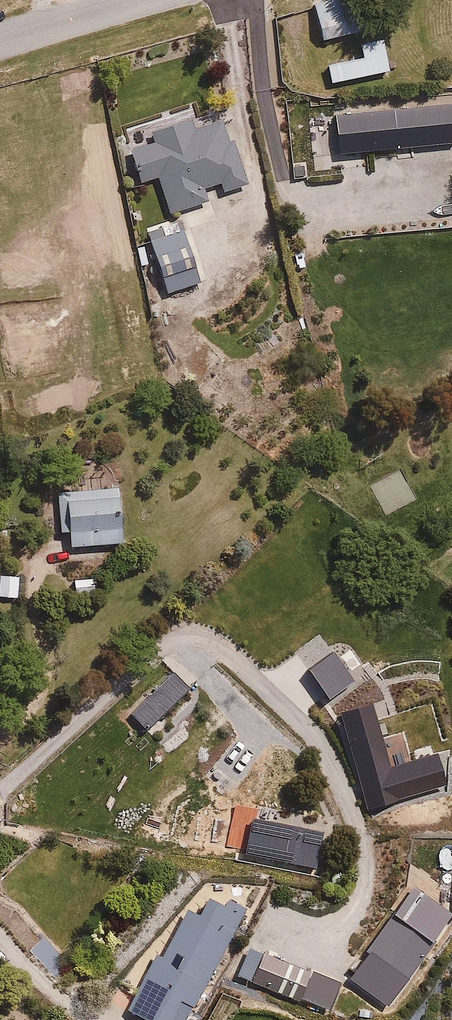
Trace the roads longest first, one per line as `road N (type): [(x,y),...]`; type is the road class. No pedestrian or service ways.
road 1 (residential): [(0,41),(147,0)]

